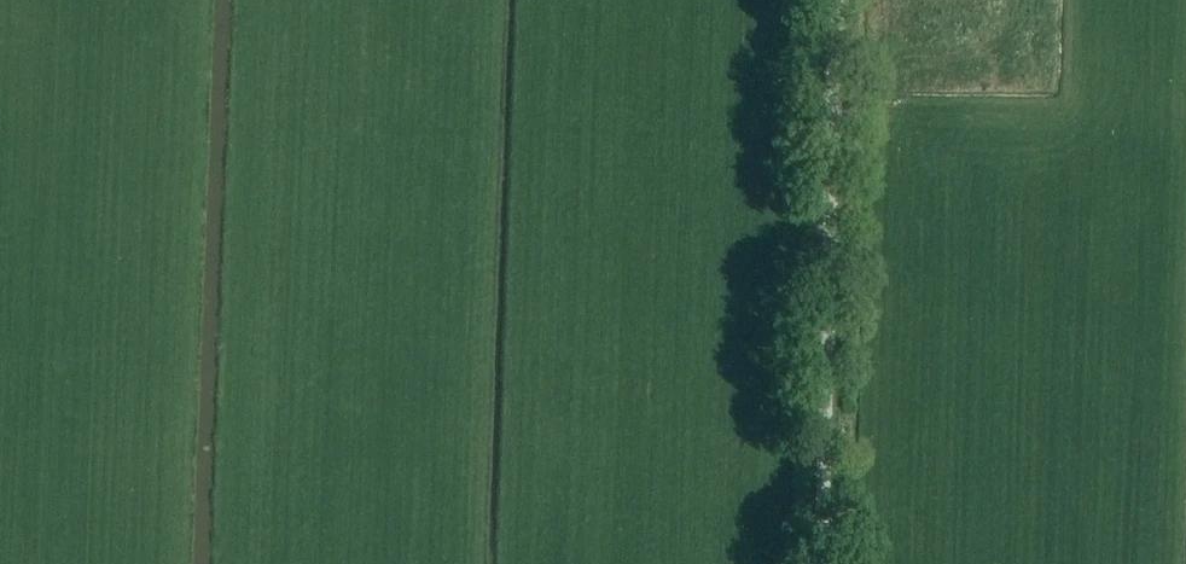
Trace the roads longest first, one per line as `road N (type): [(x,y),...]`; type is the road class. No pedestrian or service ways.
road 1 (unclassified): [(820,563),(835,0)]

